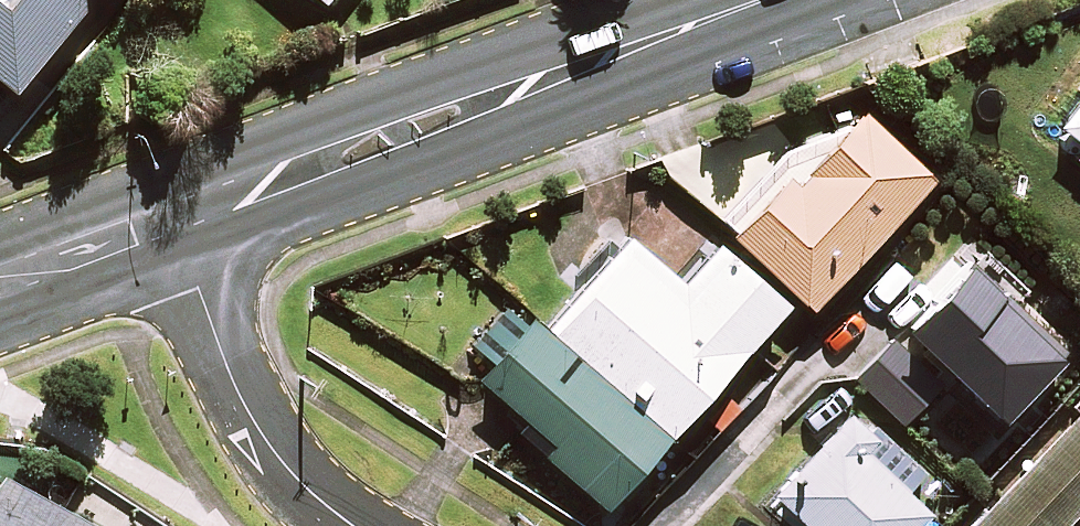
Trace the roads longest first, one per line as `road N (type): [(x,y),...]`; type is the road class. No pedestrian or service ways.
road 1 (tertiary): [(761,0),(175,220)]
road 2 (residential): [(352,525),(305,490),(259,431),(175,220)]
road 3 (tertiary): [(175,220),(0,283)]

